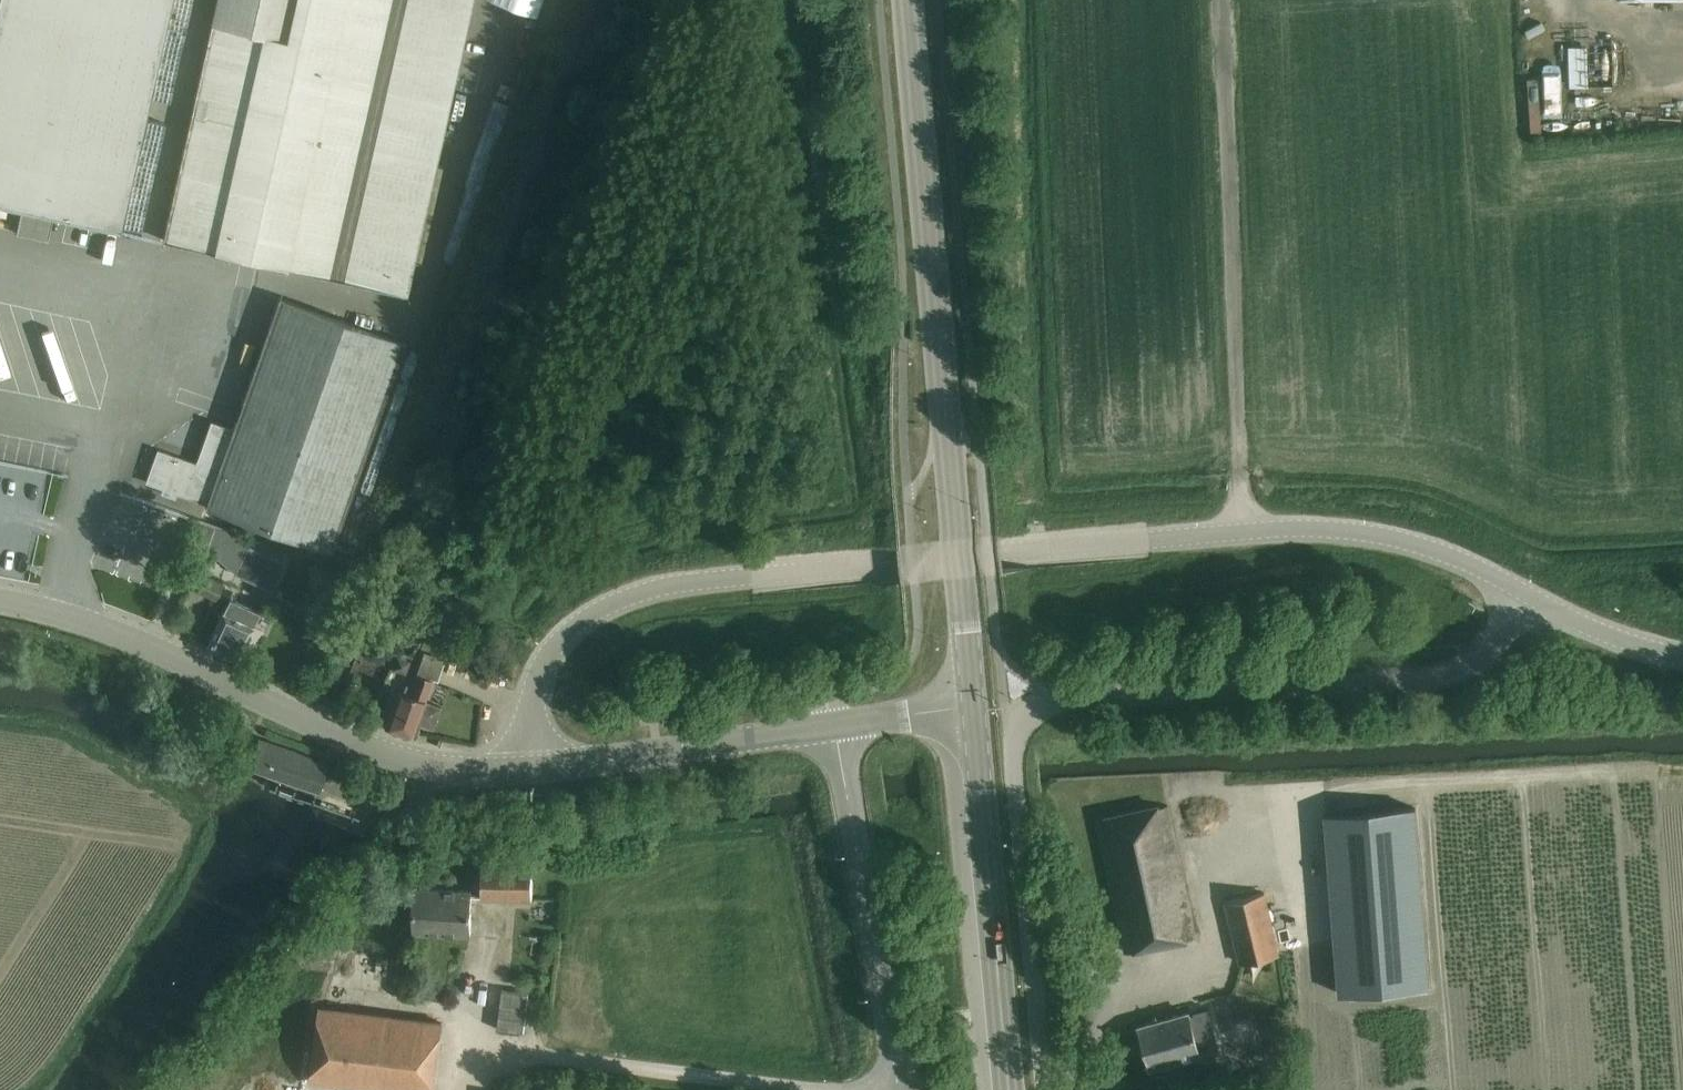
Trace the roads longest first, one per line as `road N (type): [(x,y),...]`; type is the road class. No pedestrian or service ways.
road 1 (unclassified): [(1045,1089),(1015,750),(1033,711),(1056,698),(1437,677),(1484,655),(1526,592)]
road 2 (tertiary): [(528,766),(533,700),(550,653),(578,623),(619,599),(688,579),(1243,531)]
road 3 (secondary): [(972,705),(908,0)]
road 4 (tertiary): [(528,766),(437,766),(108,629),(0,600)]
road 5 (unclassified): [(1243,531),(1224,0)]
road 6 (secondary): [(1008,1089),(972,705)]
road 7 (unclassified): [(899,1089),(836,725)]
road 8 (tertiary): [(528,766),(836,725)]
road 9 (tertiary): [(1526,592),(1446,553),(1385,536),(1243,531)]
road 10 (tertiary): [(1526,592),(1631,643),(1682,656)]
road 11 (tertiary): [(836,725),(972,705)]

